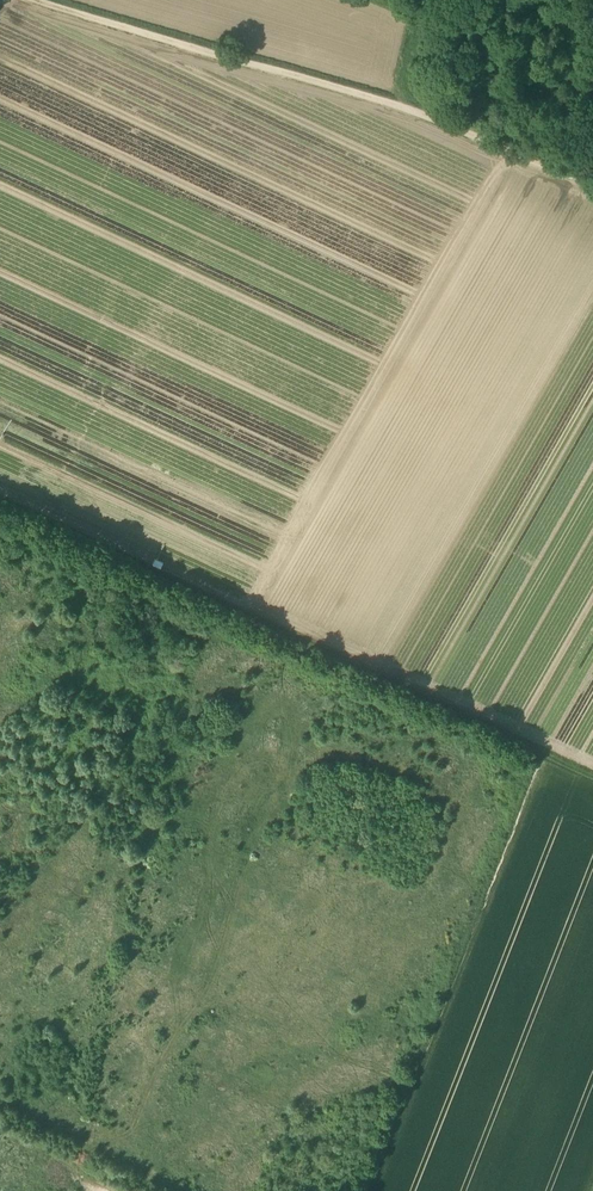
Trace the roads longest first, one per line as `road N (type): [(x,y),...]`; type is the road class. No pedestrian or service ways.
road 1 (track): [(592,184),(407,108),(35,0)]
road 2 (track): [(110,1190),(86,1178),(84,1155),(132,1130),(166,1050),(217,967),(273,772),(281,699)]

